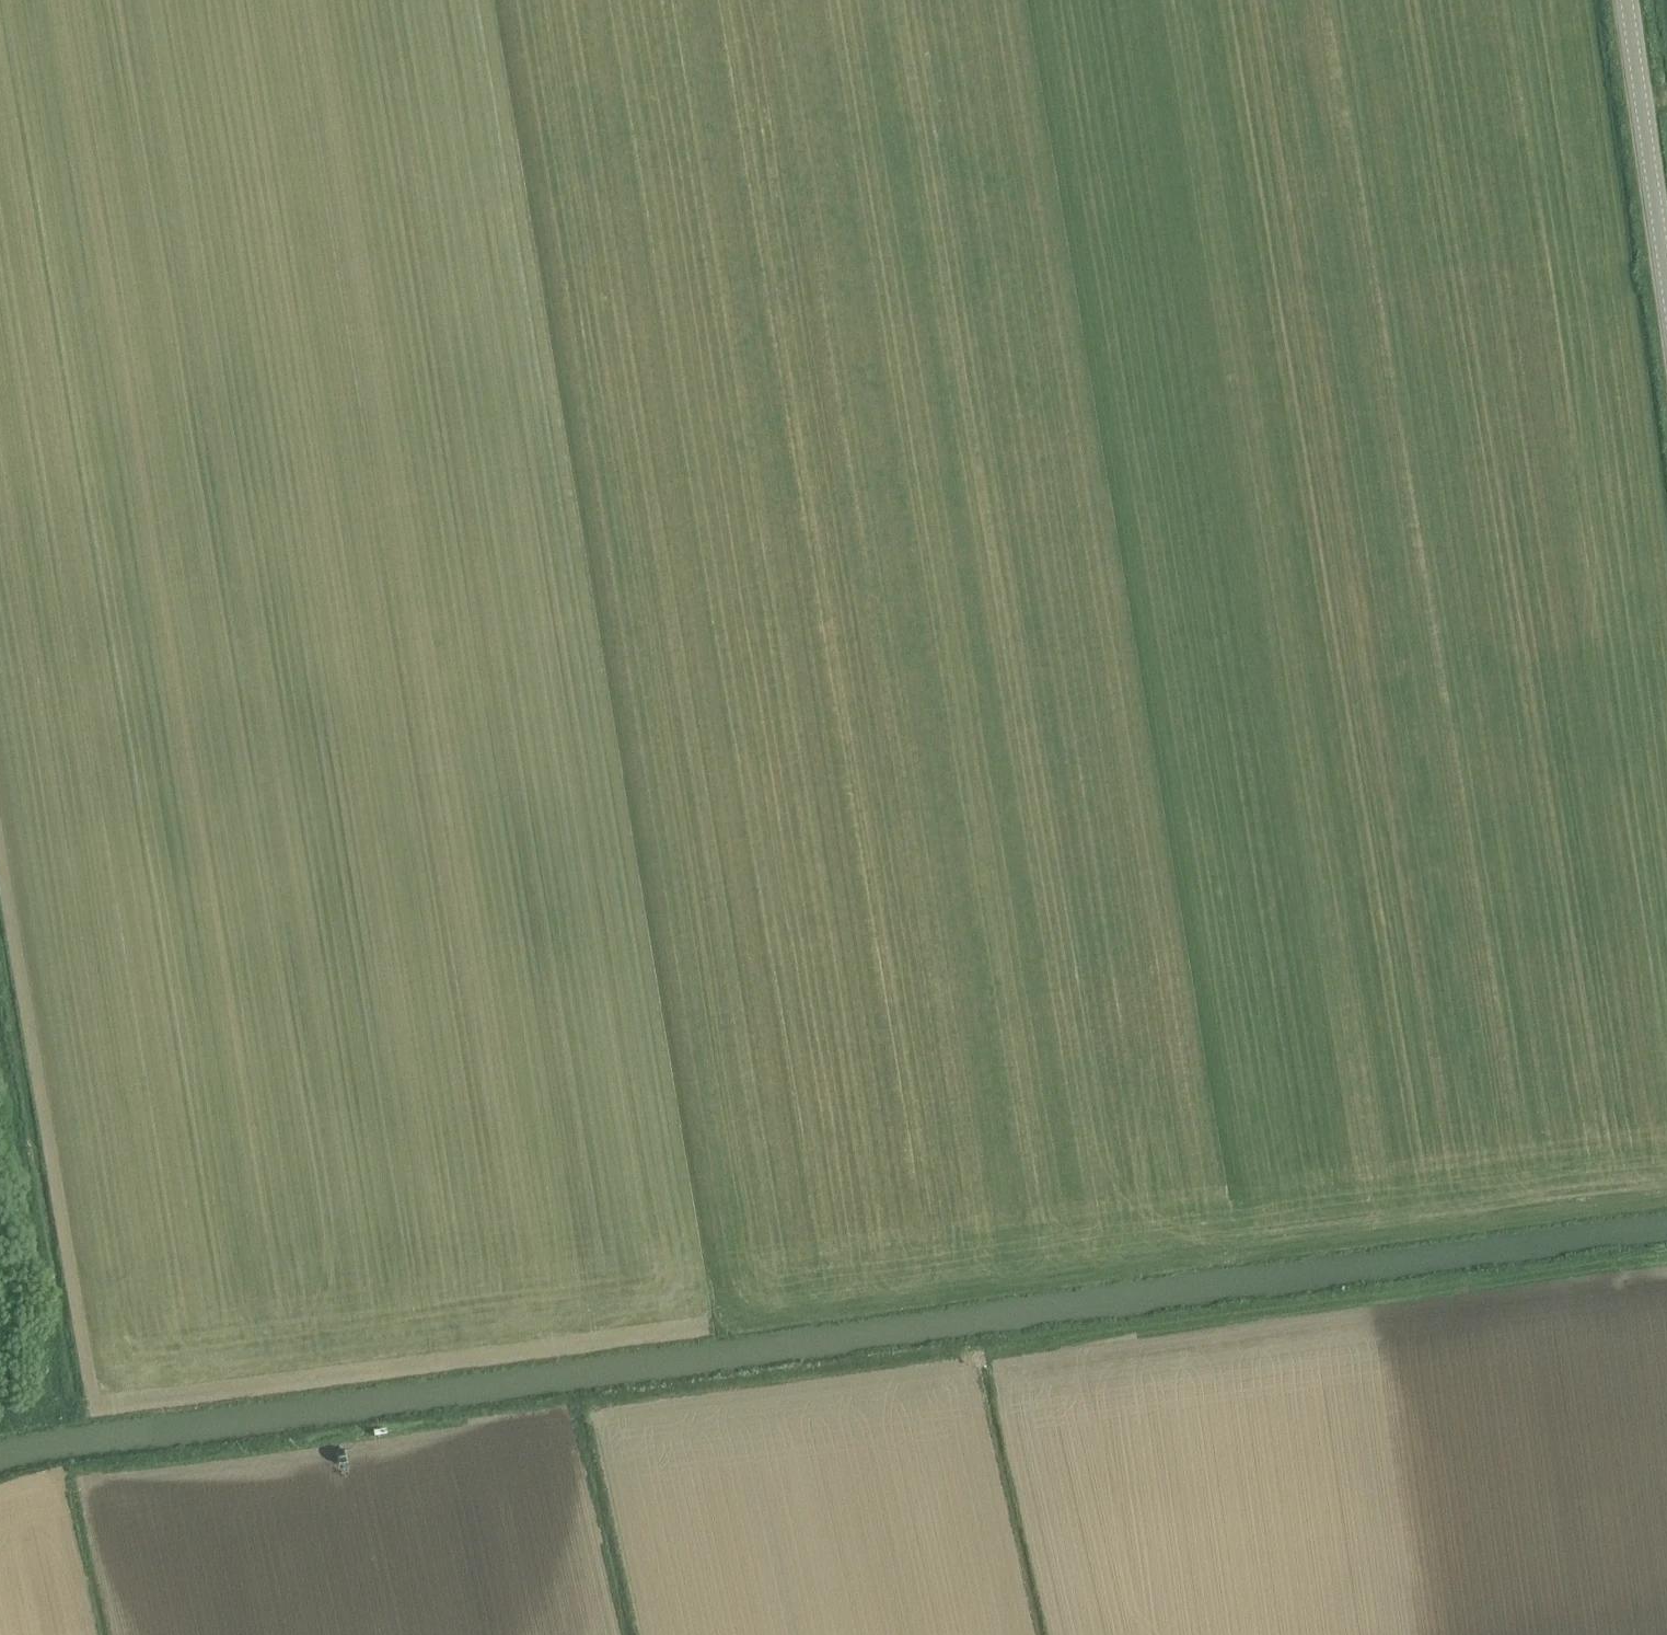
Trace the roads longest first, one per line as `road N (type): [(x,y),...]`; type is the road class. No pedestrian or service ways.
road 1 (tertiary): [(1666,415),(1605,0)]

